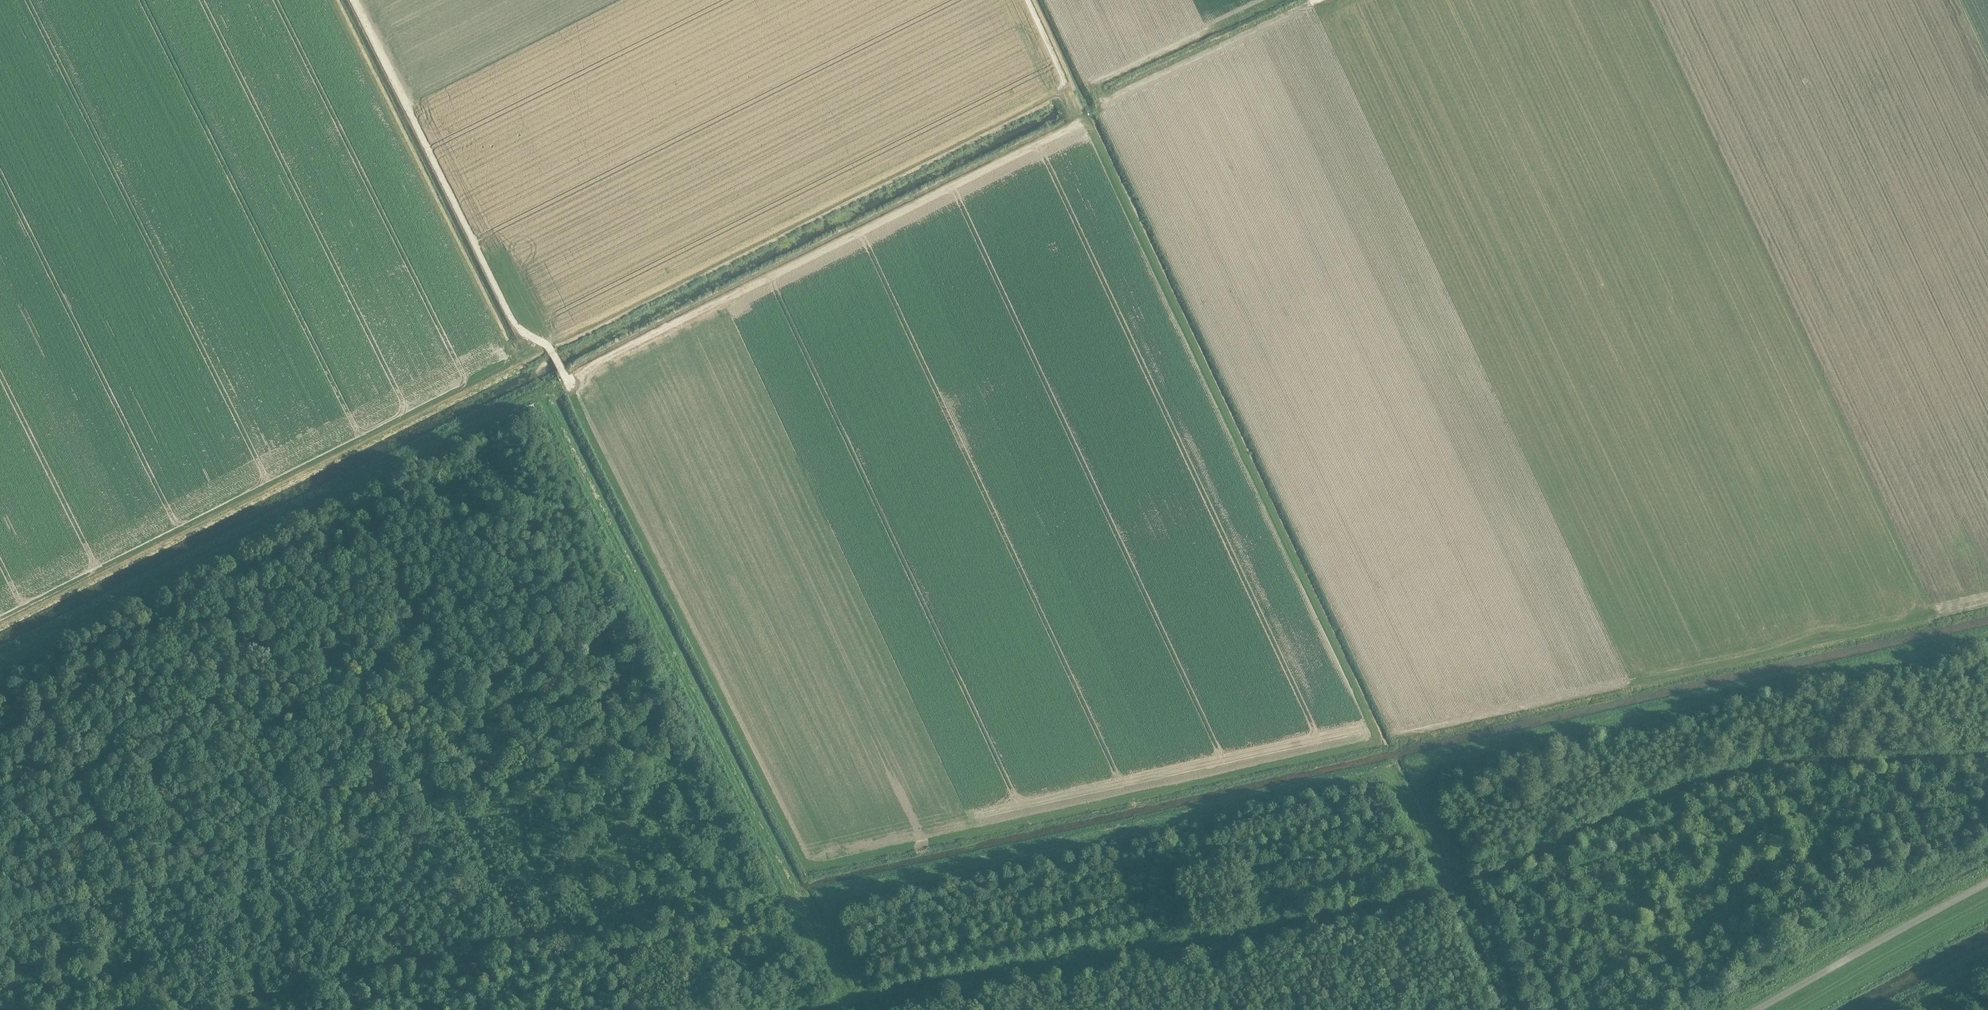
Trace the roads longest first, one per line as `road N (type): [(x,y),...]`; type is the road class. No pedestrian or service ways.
road 1 (unclassified): [(1755,1009),(1987,883)]

